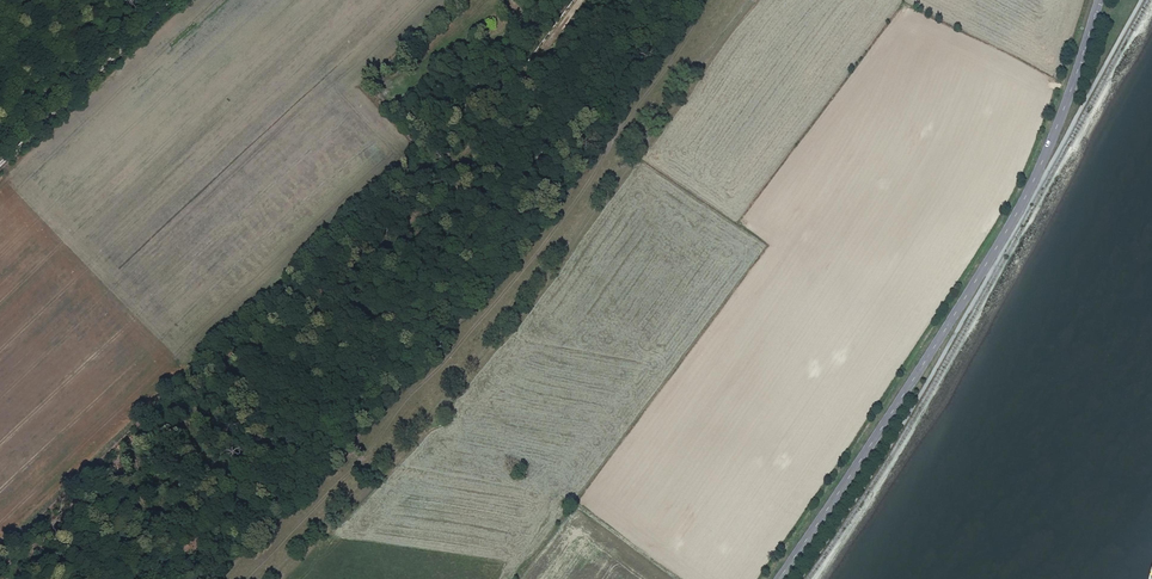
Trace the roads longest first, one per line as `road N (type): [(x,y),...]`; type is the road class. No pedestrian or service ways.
road 1 (secondary): [(1100,0),(1060,119),(1016,215),(780,578)]
road 2 (track): [(171,0),(0,160)]

